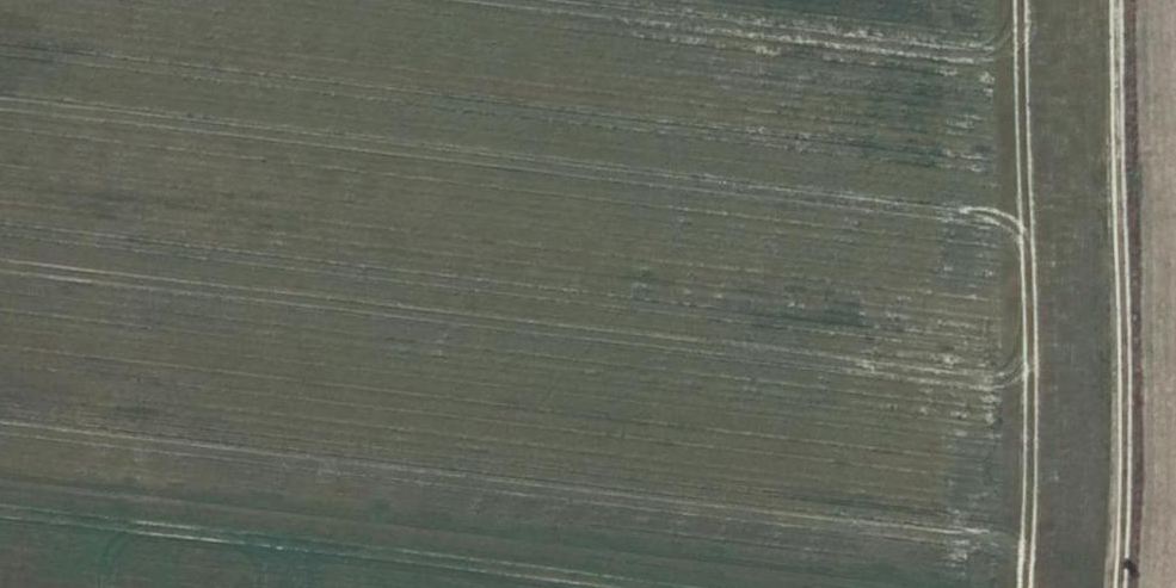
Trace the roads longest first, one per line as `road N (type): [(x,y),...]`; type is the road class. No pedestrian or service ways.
road 1 (track): [(1126,587),(1130,483),(1115,0)]

